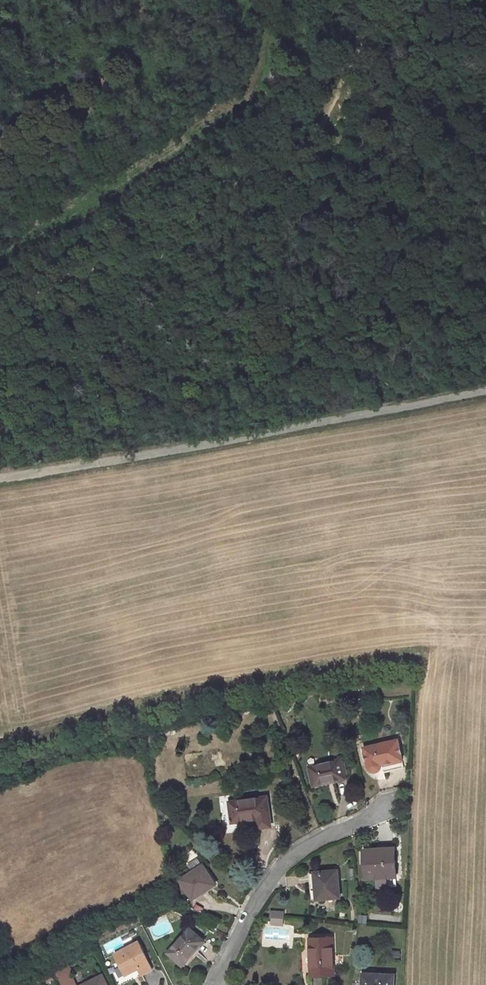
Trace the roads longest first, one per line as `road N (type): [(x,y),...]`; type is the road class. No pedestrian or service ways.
road 1 (unclassified): [(0,478),(485,391)]
road 2 (track): [(0,271),(260,97),(275,16),(260,0)]
road 3 (residential): [(216,984),(279,871),(315,842),(393,807)]

